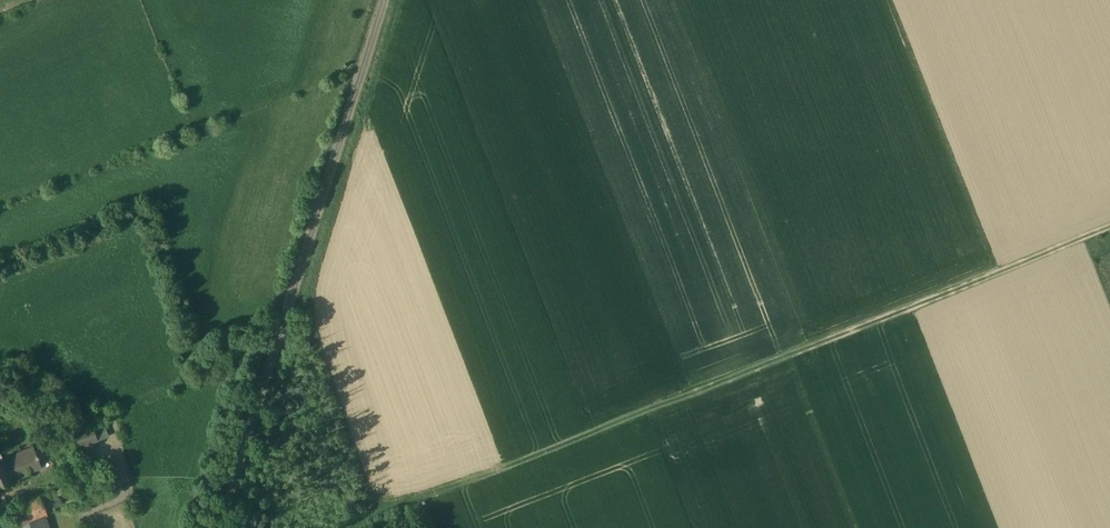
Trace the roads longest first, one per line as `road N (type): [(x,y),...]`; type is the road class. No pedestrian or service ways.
road 1 (track): [(1109,227),(347,527)]

